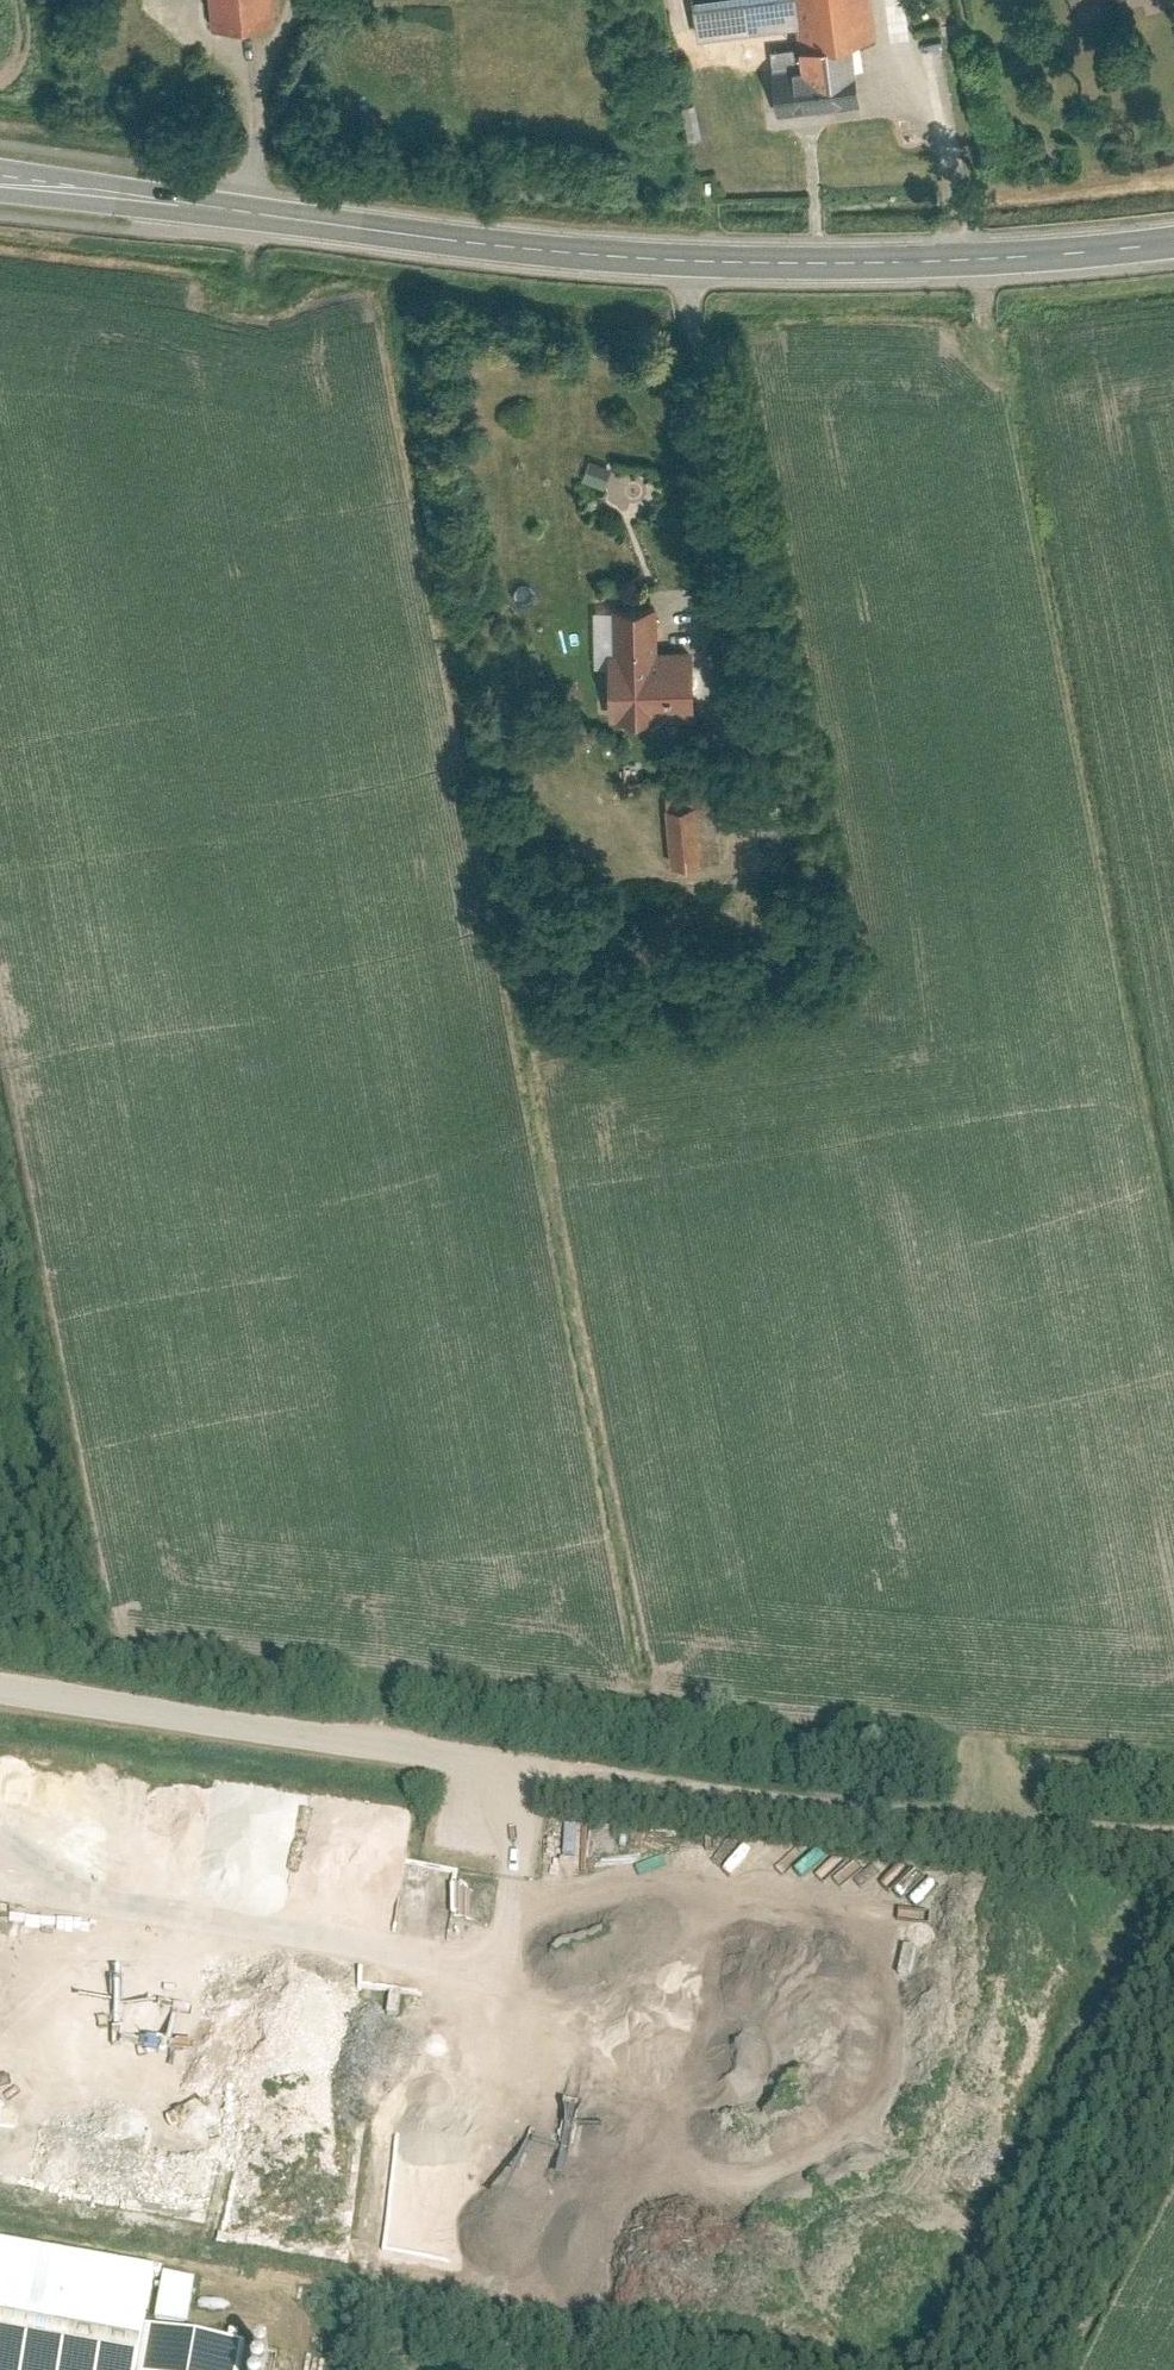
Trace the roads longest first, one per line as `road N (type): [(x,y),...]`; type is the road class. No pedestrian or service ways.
road 1 (unclassified): [(1173,1836),(675,1791),(0,1691)]
road 2 (secondary): [(1173,237),(958,257),(688,257),(400,230),(0,176)]

